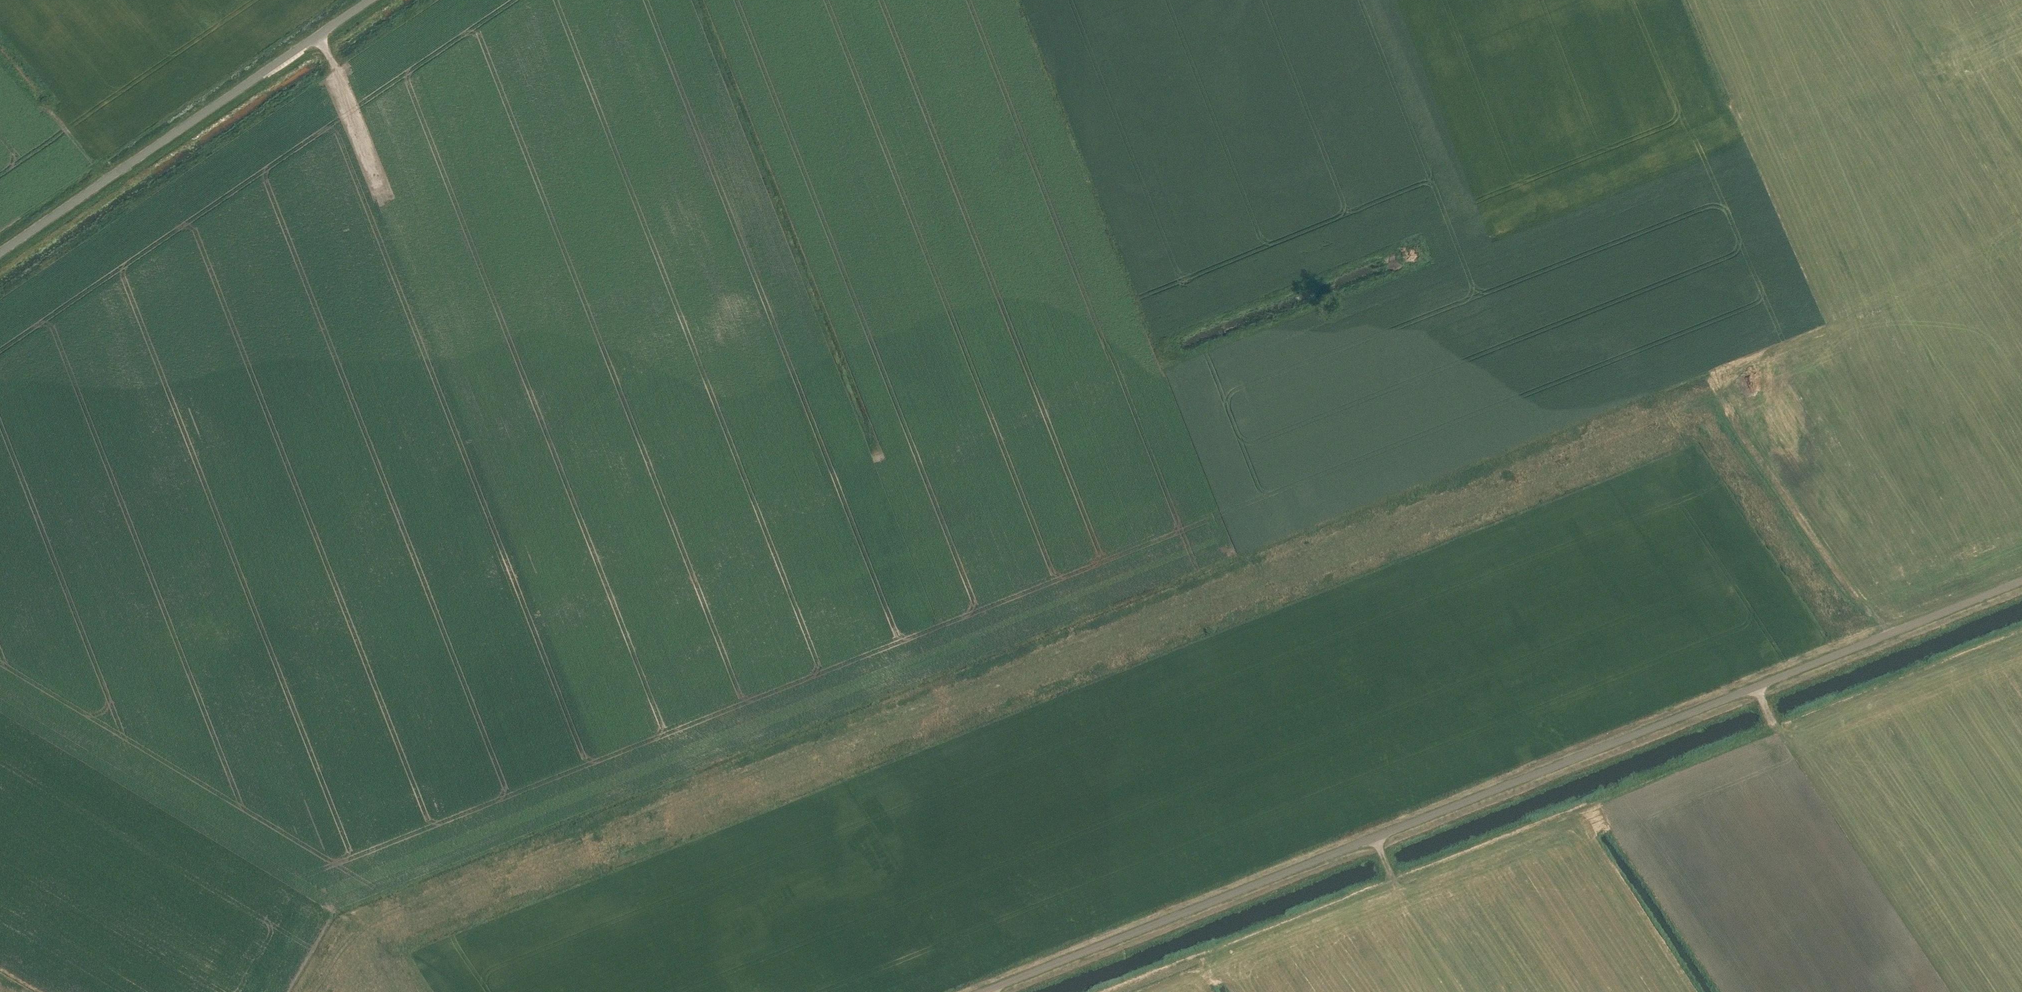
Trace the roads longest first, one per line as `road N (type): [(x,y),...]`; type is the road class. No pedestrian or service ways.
road 1 (unclassified): [(981,991),(2021,580)]
road 2 (unclassified): [(0,252),(369,0)]

